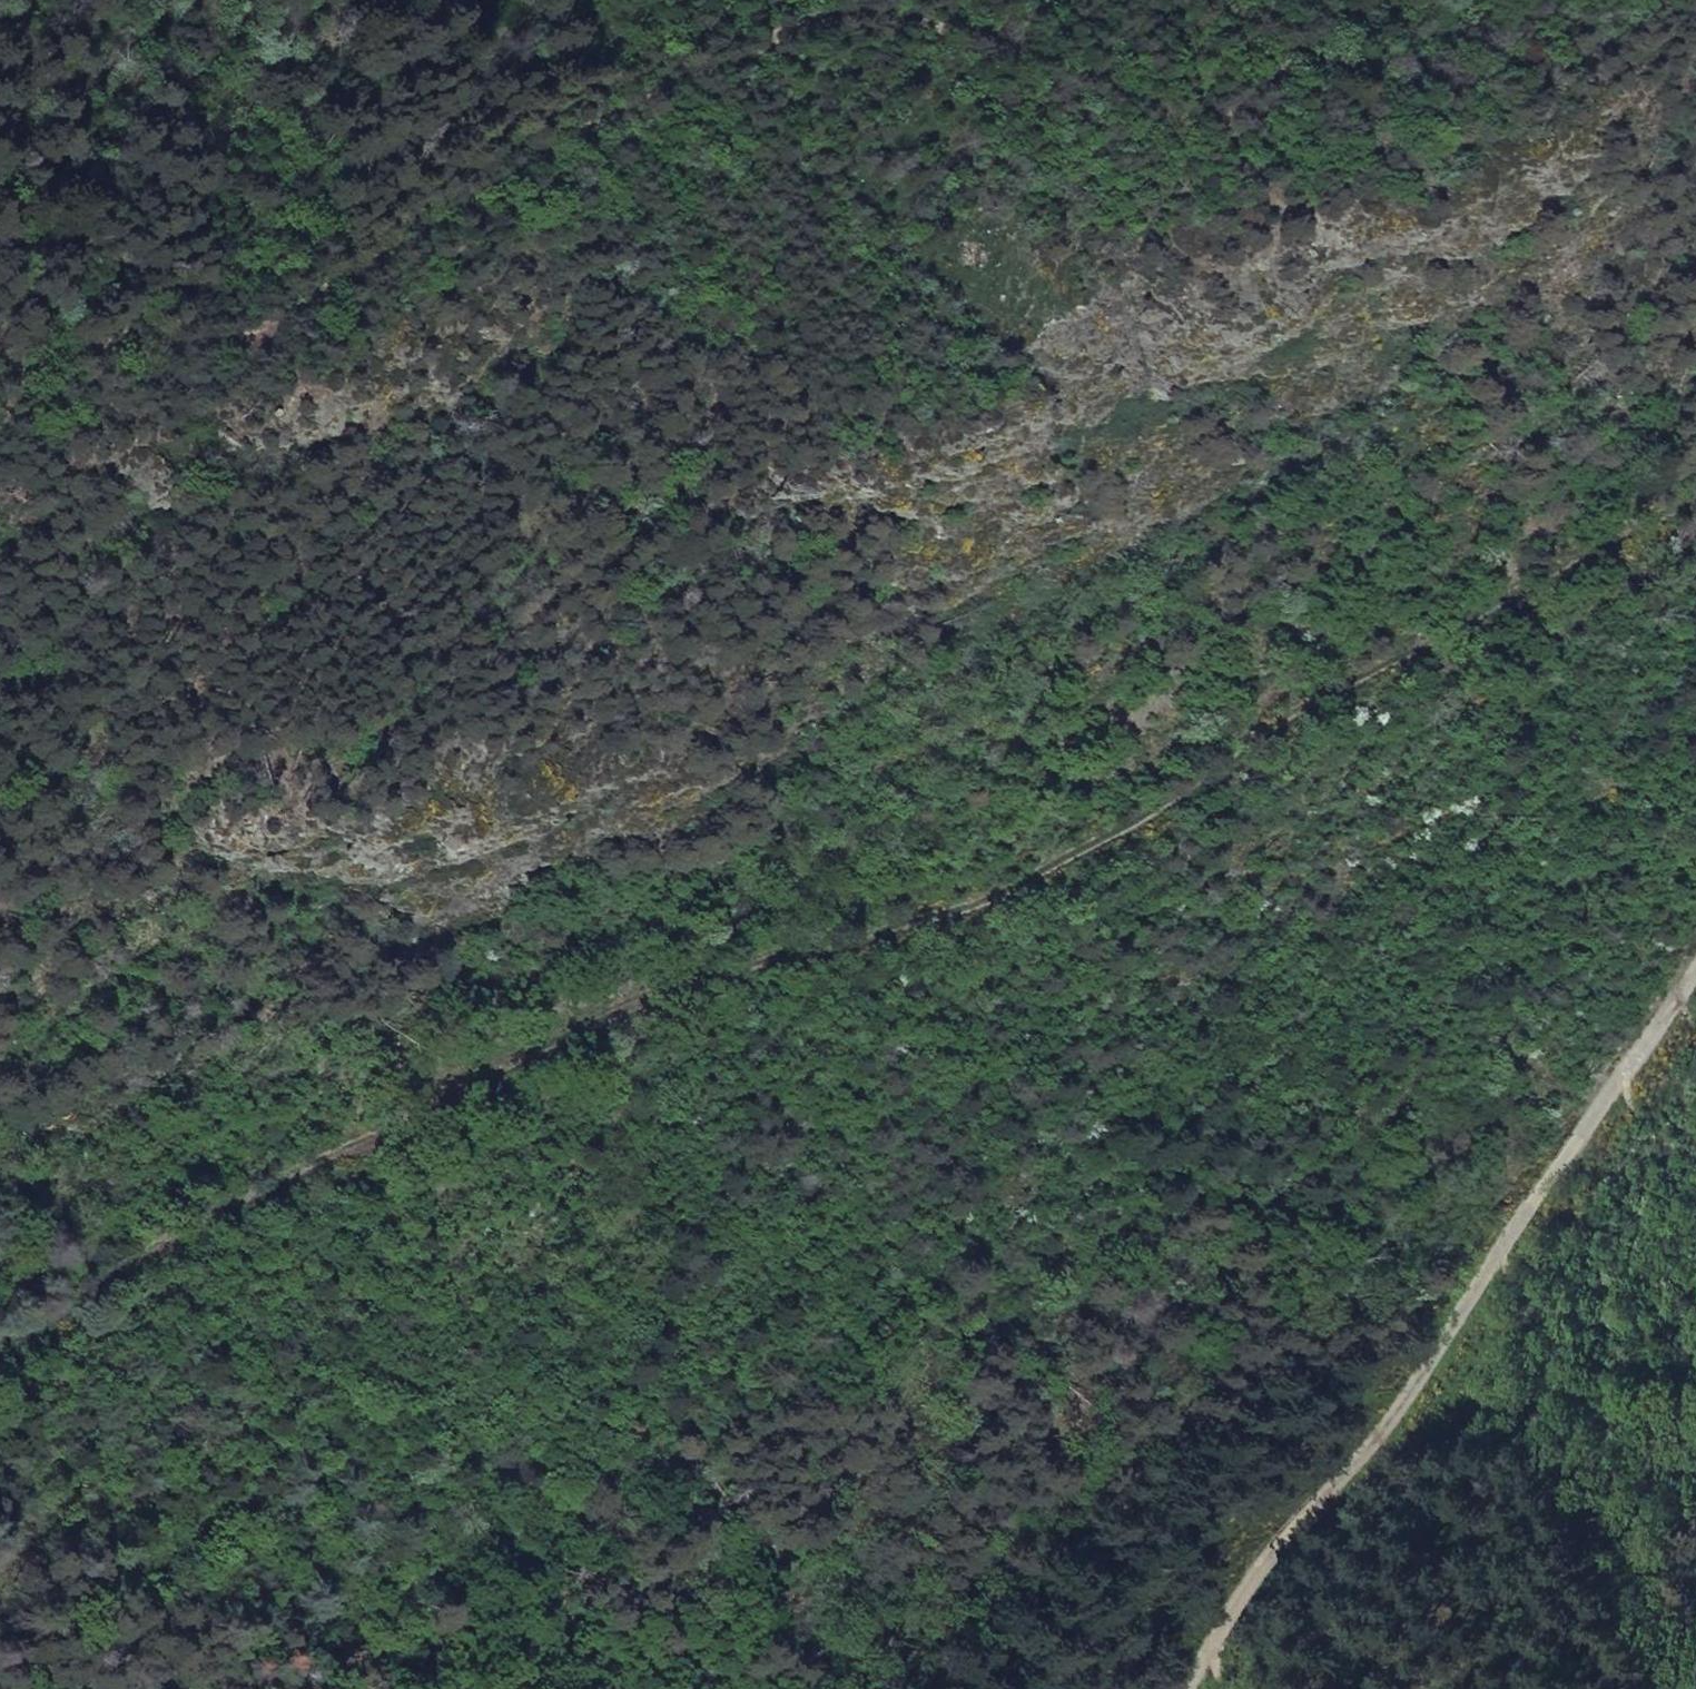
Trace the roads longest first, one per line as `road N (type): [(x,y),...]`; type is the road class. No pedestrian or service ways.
road 1 (track): [(1322,0),(1268,107),(1176,112),(886,12),(798,34),(601,119),(287,320),(177,332),(0,380)]
road 2 (track): [(1206,1688),(1282,1582),(1398,1466),(1608,1094),(1695,961)]

